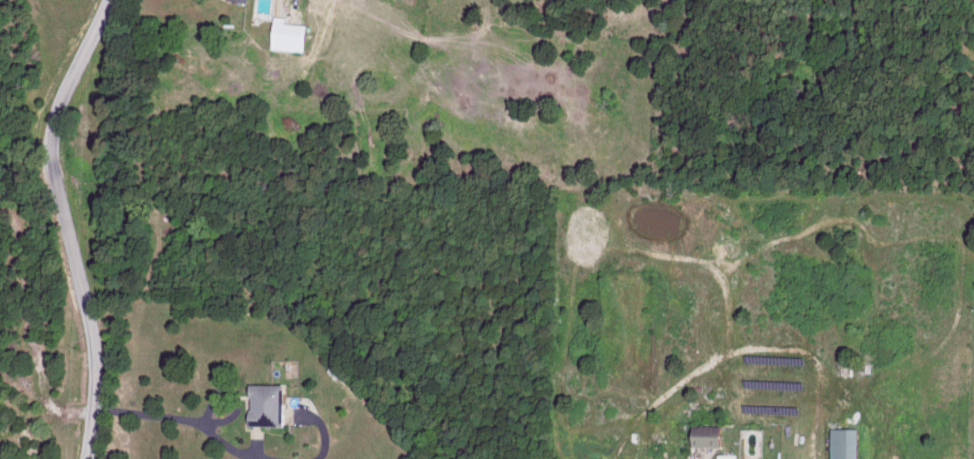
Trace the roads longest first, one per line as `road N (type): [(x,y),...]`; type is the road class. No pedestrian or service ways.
road 1 (residential): [(87,458),(97,364),(47,149),(48,130),(78,78),(106,0)]

